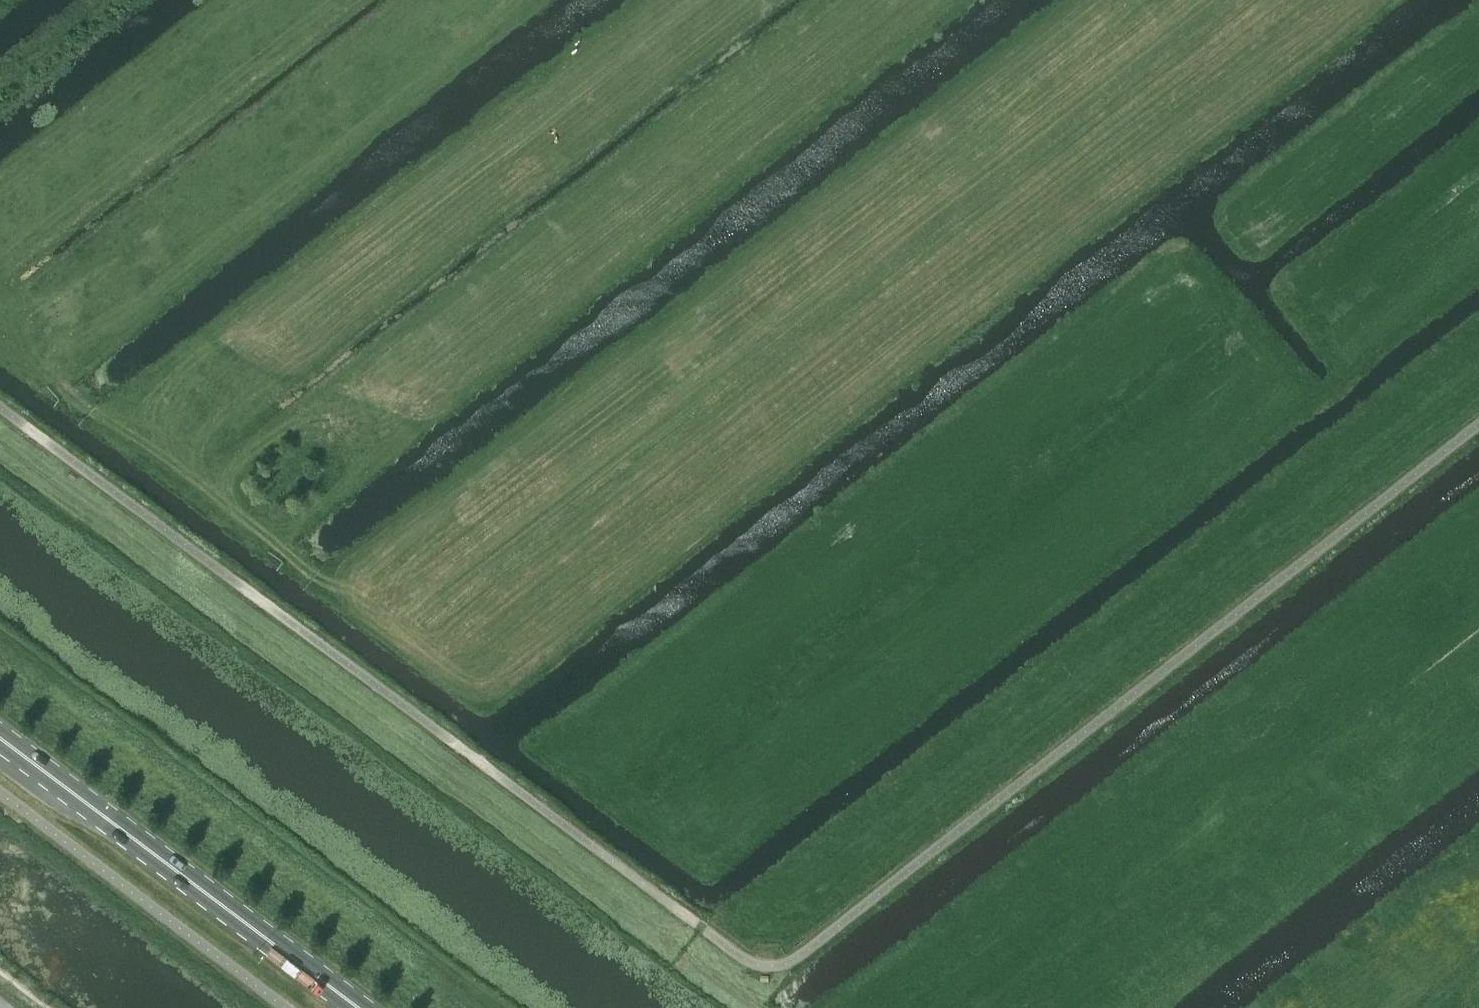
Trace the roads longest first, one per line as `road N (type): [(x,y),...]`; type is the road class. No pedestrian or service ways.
road 1 (primary): [(360,1007),(0,737)]

